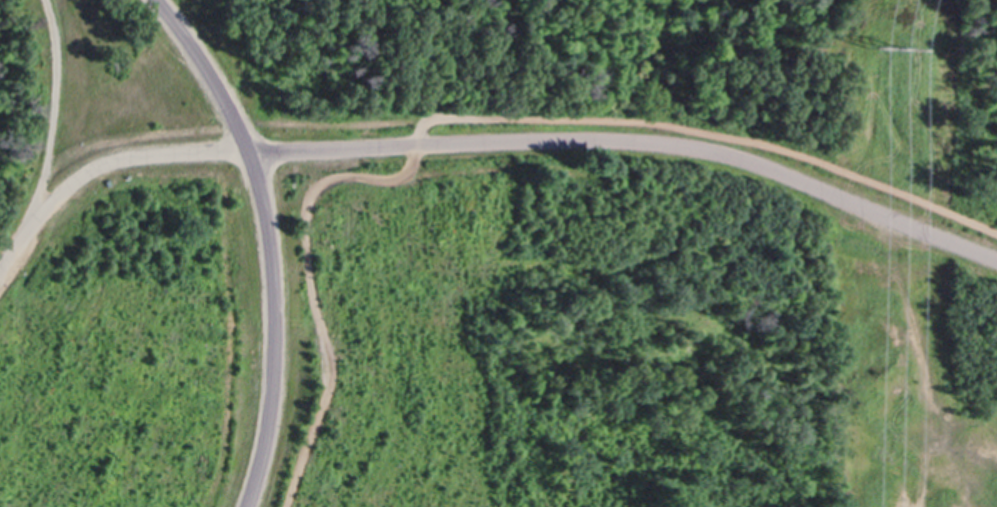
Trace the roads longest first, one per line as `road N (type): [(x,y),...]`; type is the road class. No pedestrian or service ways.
road 1 (track): [(0,290),(25,260),(39,192),(59,161),(157,132),(529,118),(705,129),(830,162),(996,231)]
road 2 (residential): [(0,272),(56,195),(104,163),(158,152),(612,136),(759,159),(996,258)]
road 3 (tertiary): [(245,506),(263,461),(274,389),(265,206),(240,128),(158,0)]
road 4 (track): [(921,506),(935,415),(908,286),(910,225)]

